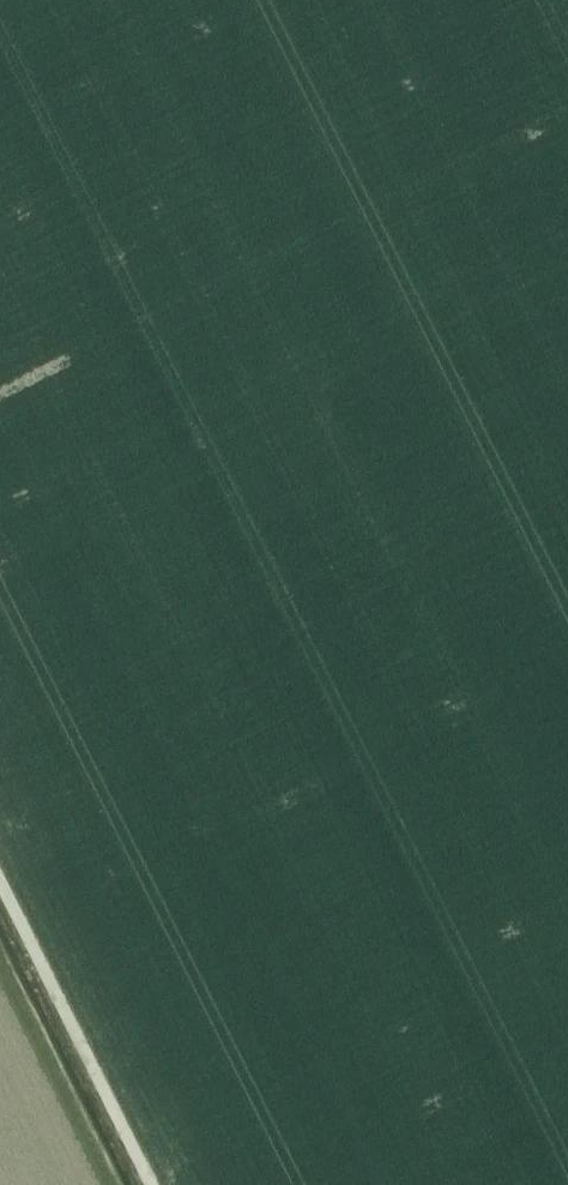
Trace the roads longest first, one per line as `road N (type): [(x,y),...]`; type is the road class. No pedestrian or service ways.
road 1 (track): [(150,1184),(0,884)]

